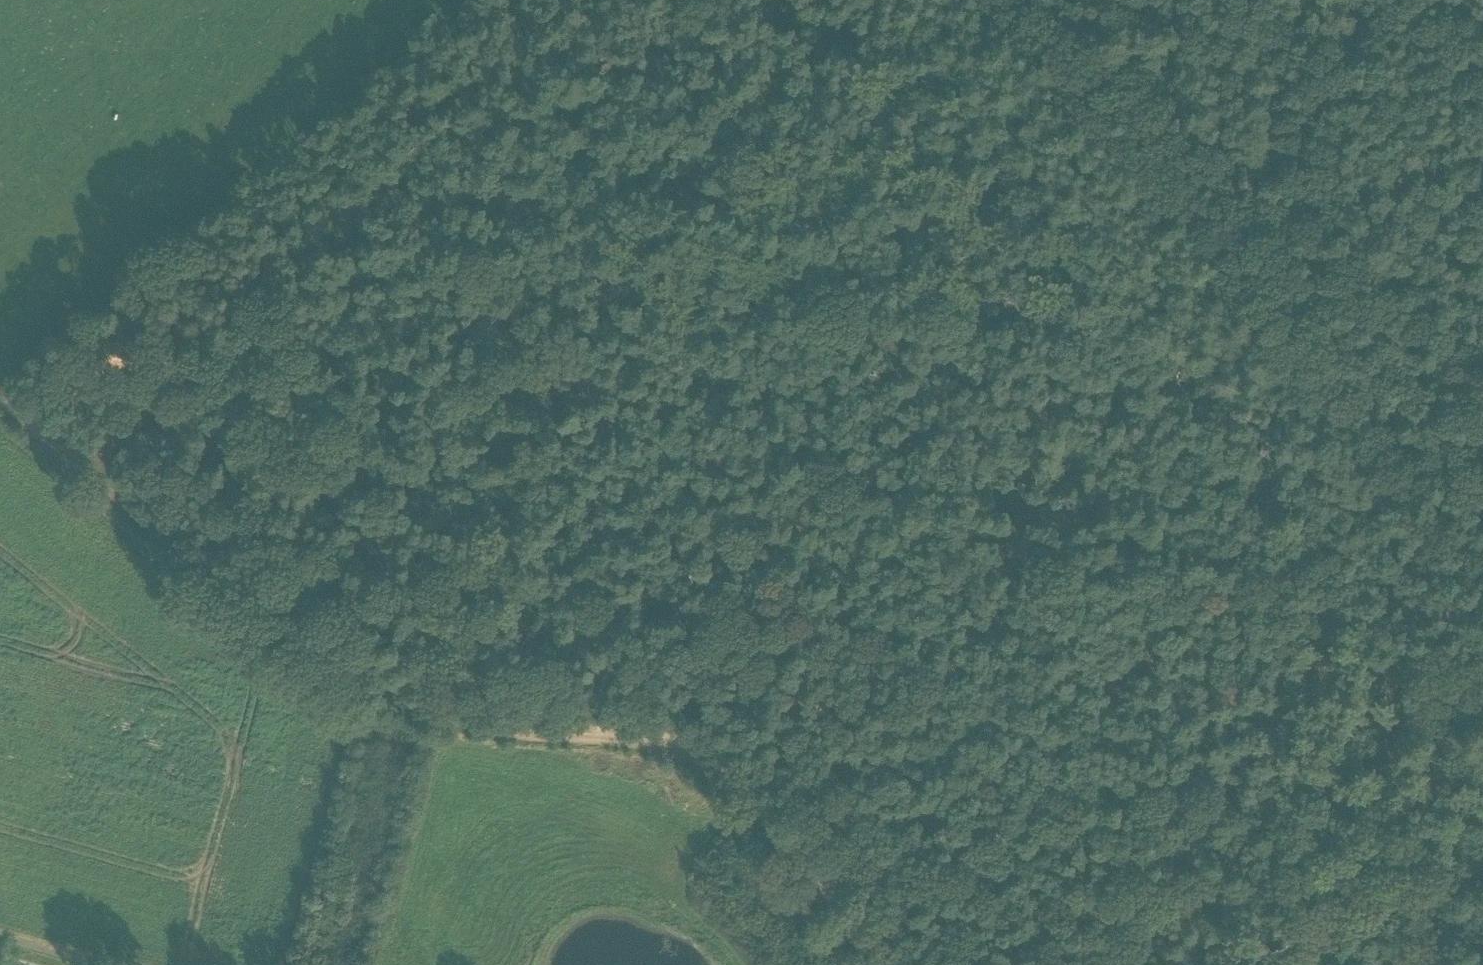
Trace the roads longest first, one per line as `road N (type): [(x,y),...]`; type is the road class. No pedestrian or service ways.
road 1 (track): [(885,964),(770,819),(725,779),(635,739),(460,721),(385,696),(262,612),(0,400)]

